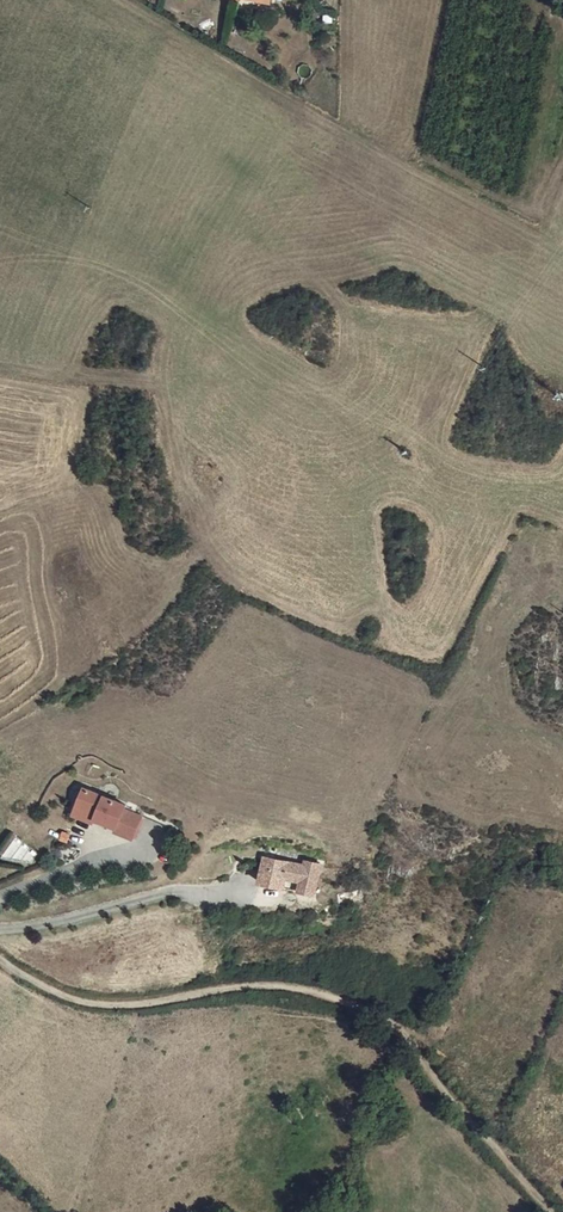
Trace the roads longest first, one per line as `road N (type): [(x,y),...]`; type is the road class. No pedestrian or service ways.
road 1 (track): [(0,960),(93,1007),(265,985),(328,997),(408,1043),(553,1211)]

